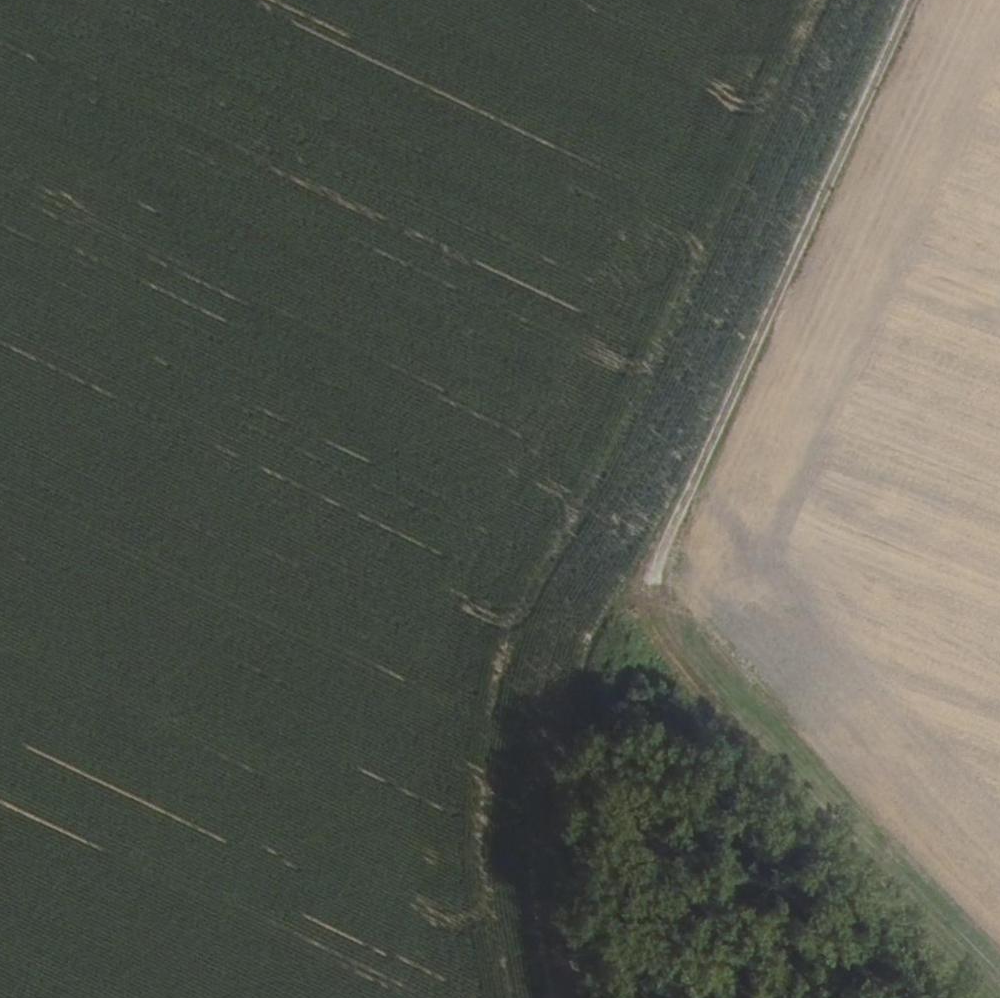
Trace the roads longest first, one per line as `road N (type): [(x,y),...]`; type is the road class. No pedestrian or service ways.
road 1 (track): [(913,0),(649,586)]

